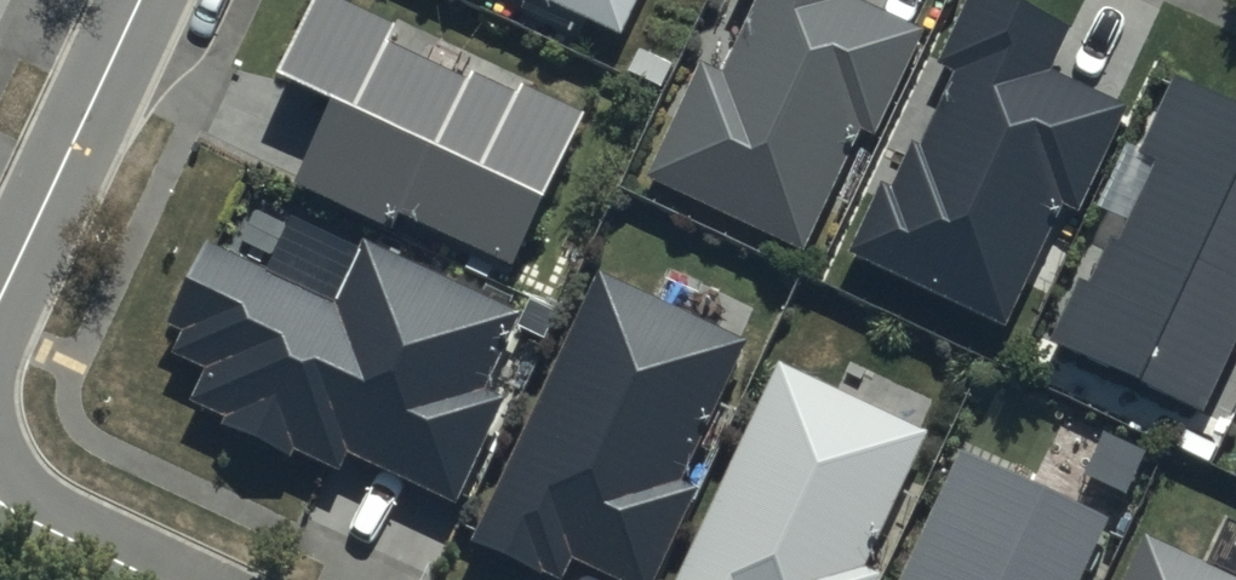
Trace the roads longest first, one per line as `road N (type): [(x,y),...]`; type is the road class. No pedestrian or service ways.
road 1 (residential): [(0,298),(141,0)]
road 2 (residential): [(153,579),(0,501)]

